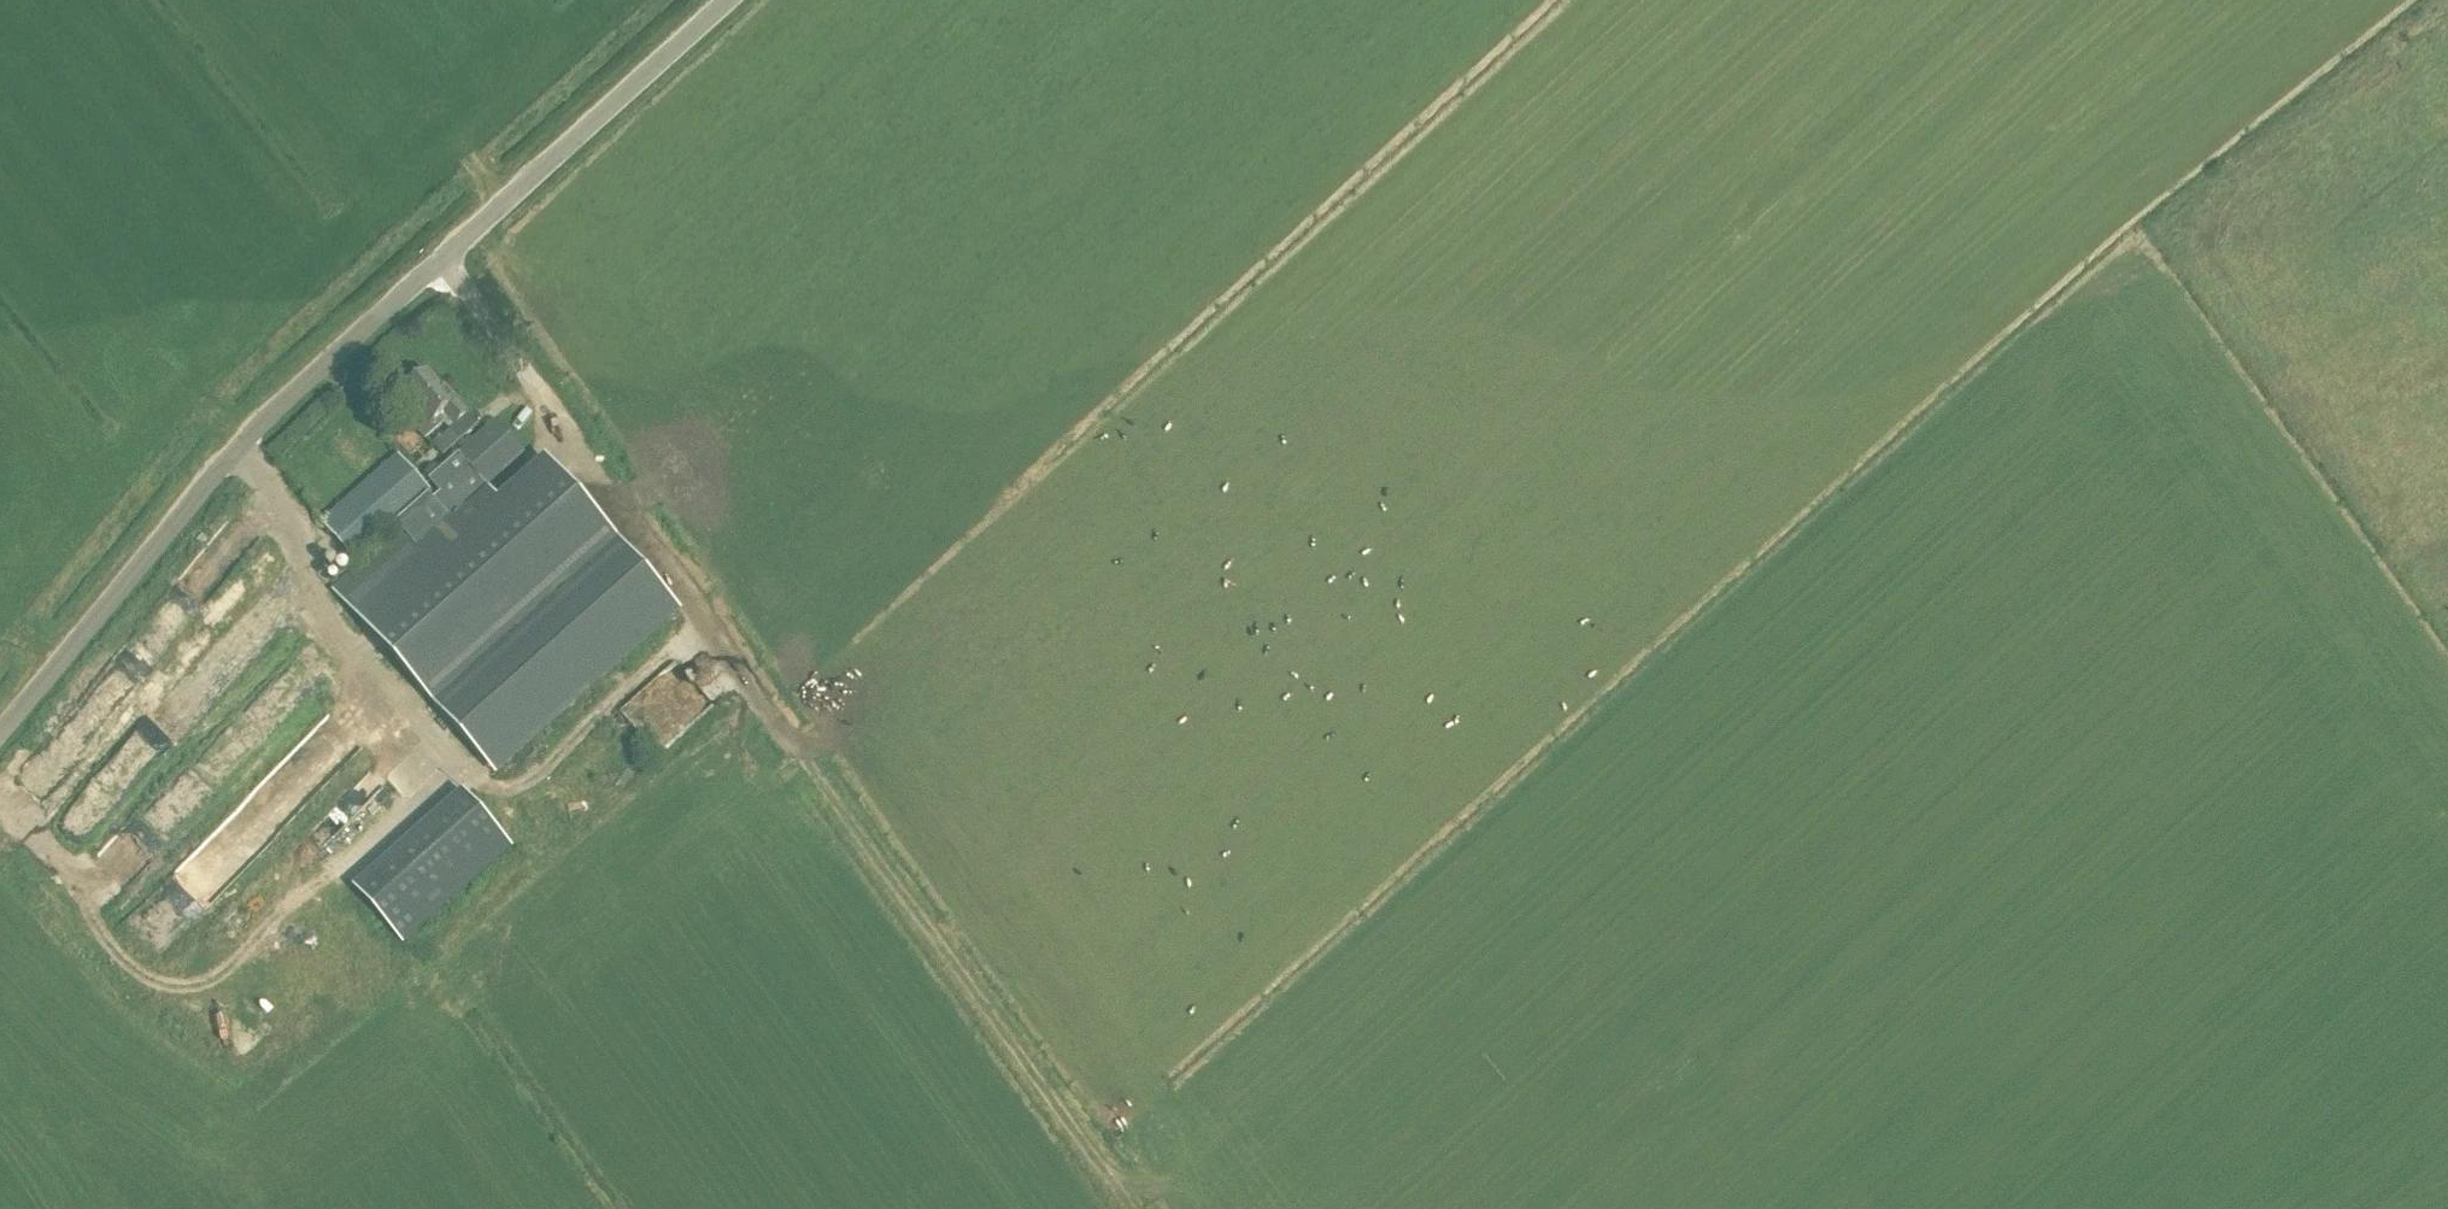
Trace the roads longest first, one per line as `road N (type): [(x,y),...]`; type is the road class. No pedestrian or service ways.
road 1 (unclassified): [(0,739),(231,460),(727,0)]

